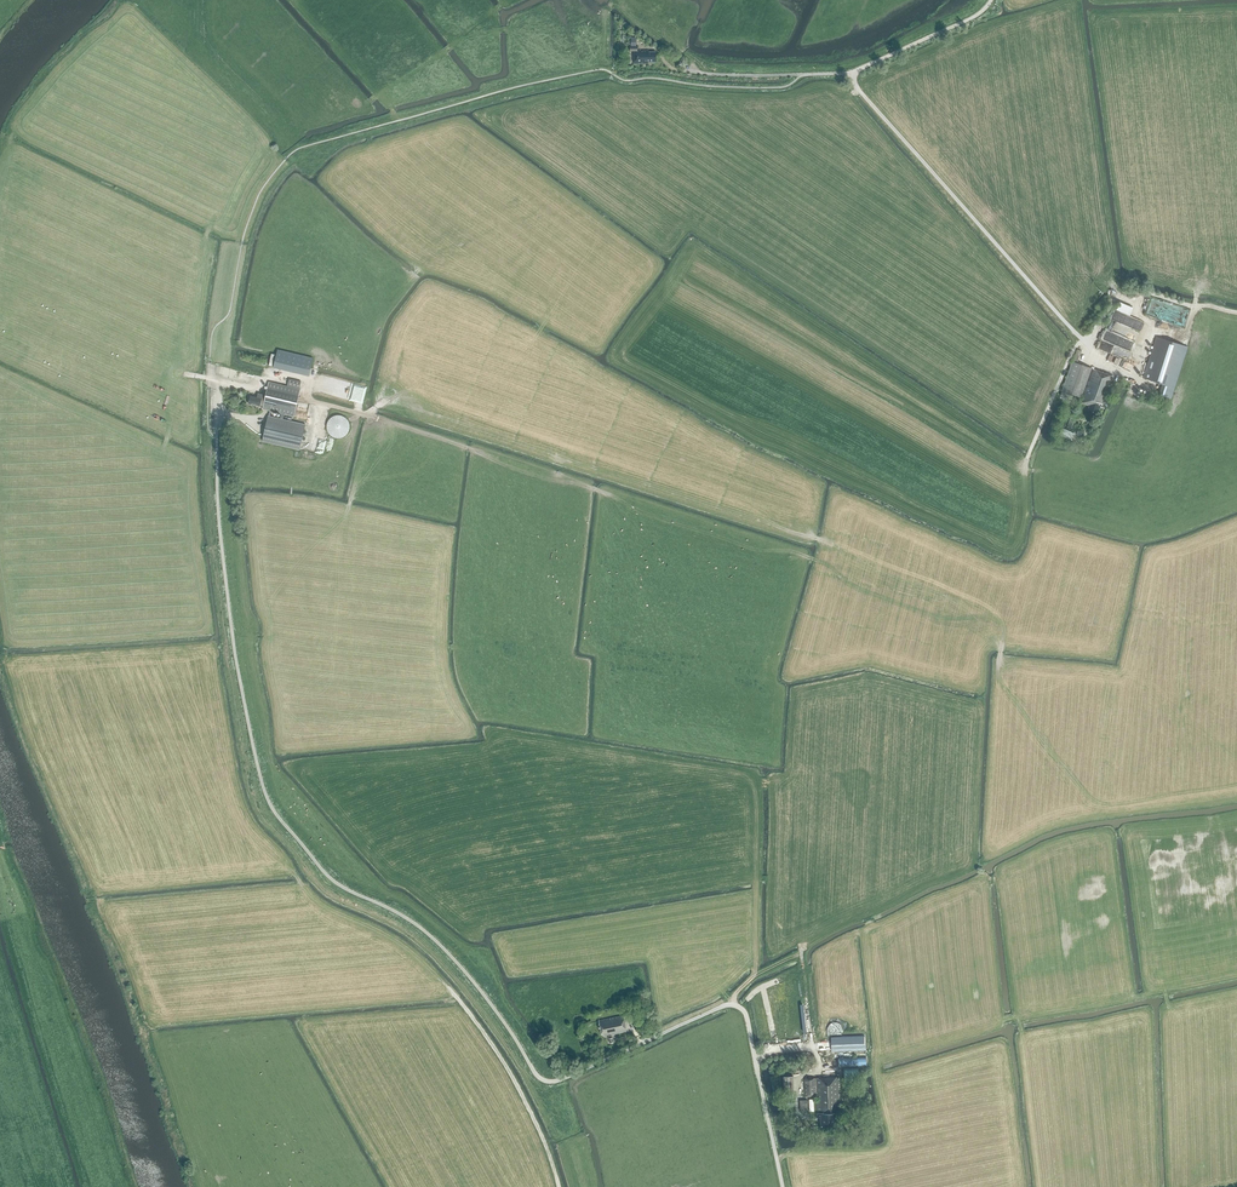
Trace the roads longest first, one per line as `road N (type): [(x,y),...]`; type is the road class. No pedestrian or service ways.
road 1 (unclassified): [(782,1186),(741,1010),(723,1006),(544,1082),(440,945),(328,877),(281,821),(256,762),(236,663),(216,439)]
road 2 (unclassified): [(800,75),(852,74),(976,17),(991,0)]

